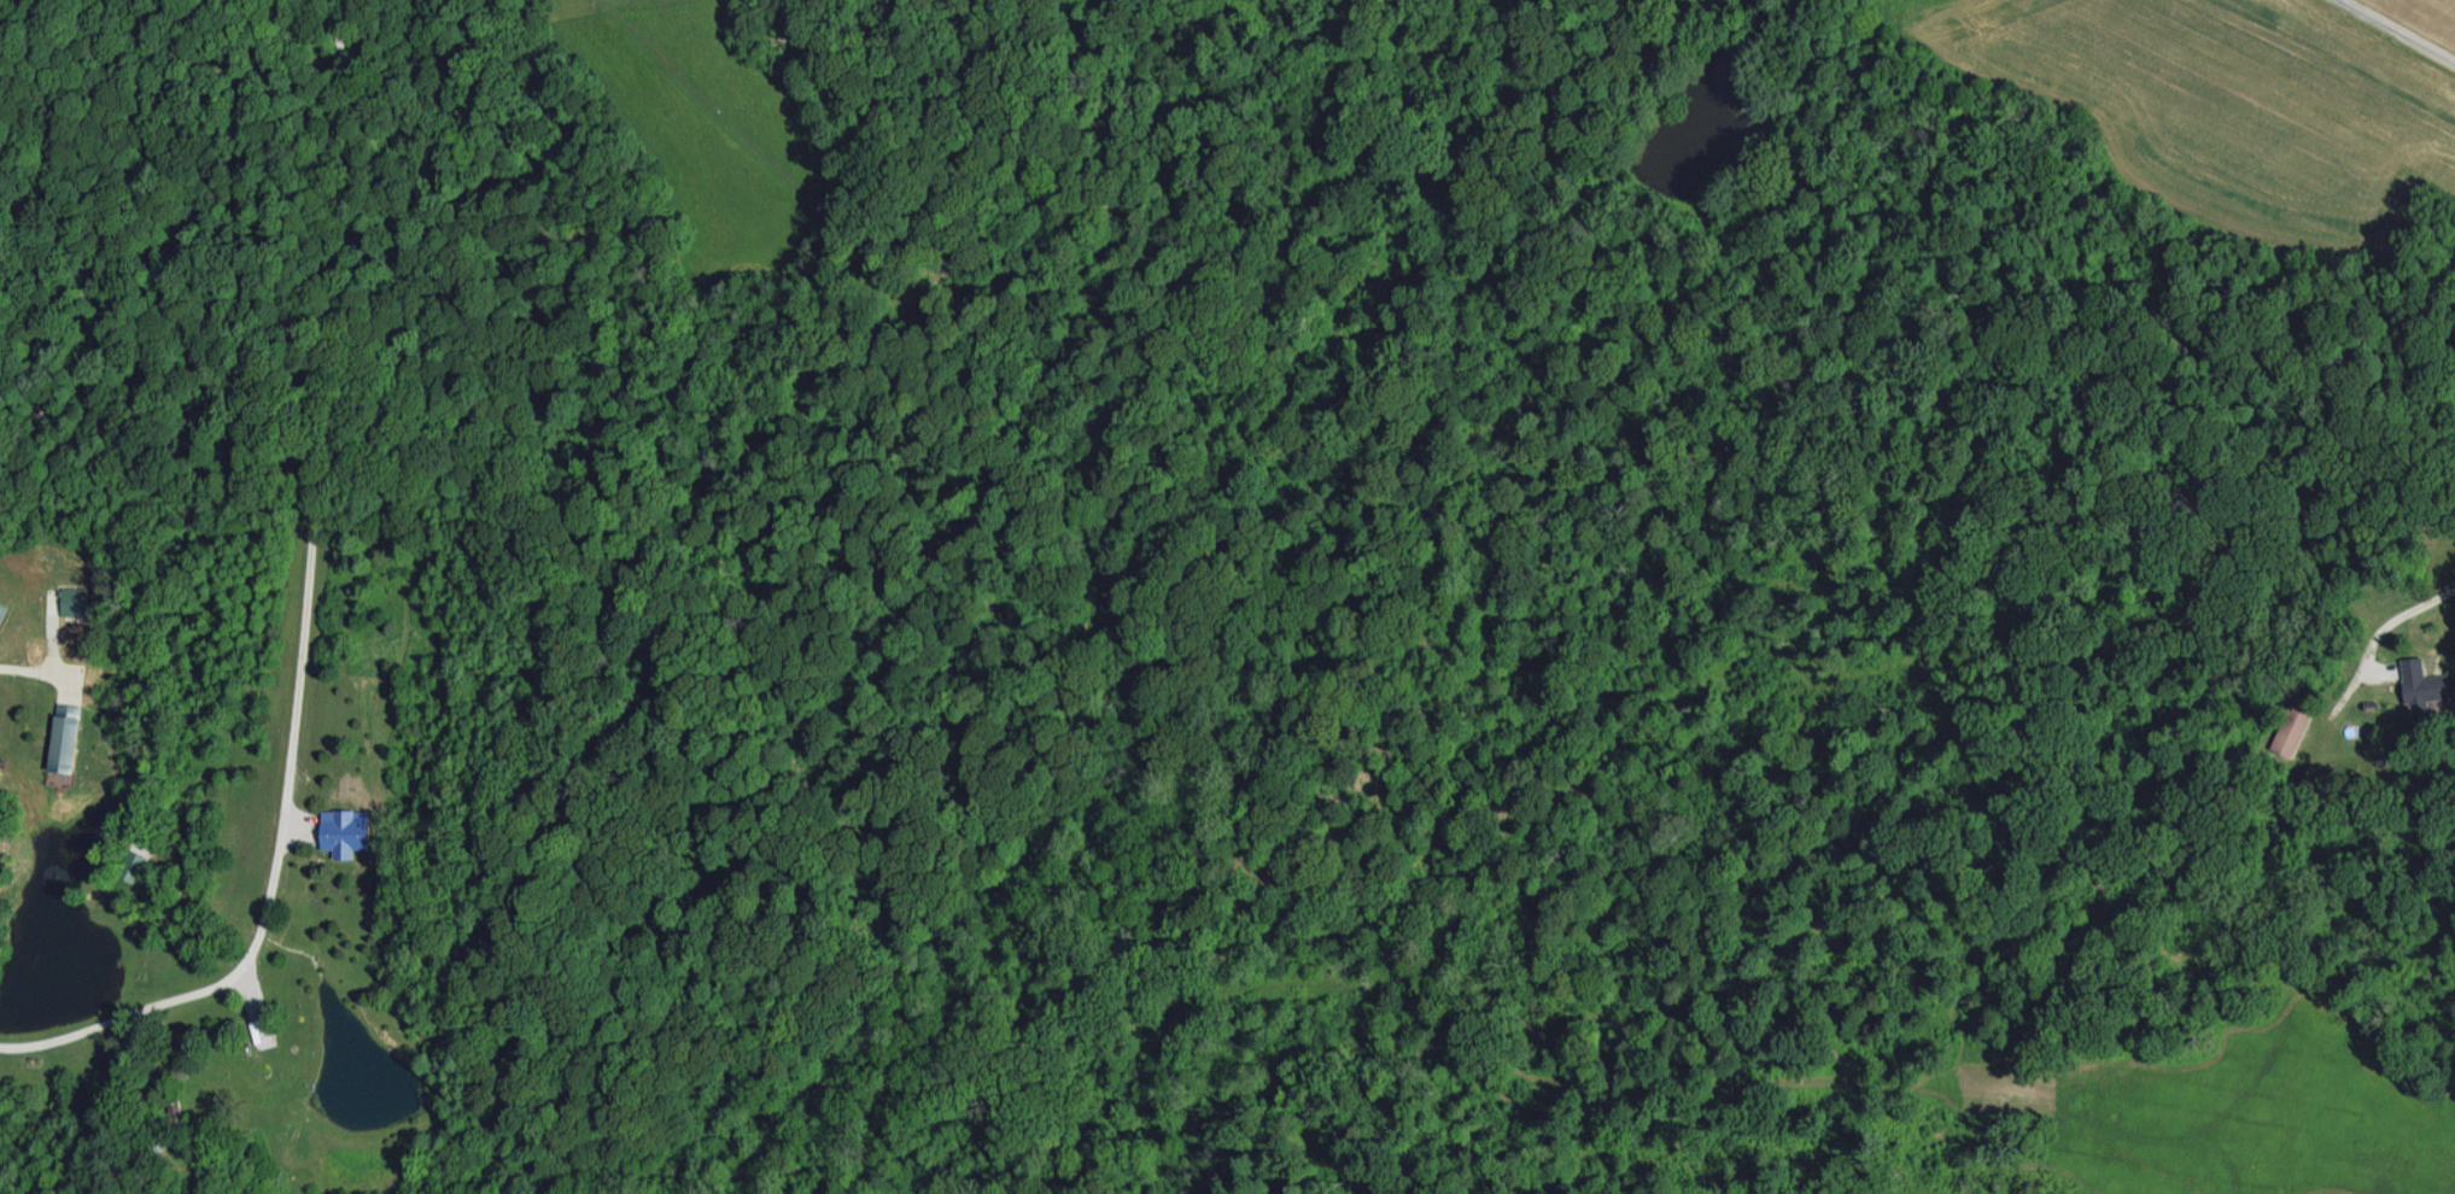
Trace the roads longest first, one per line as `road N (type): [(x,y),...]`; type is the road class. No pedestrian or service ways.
road 1 (residential): [(2454,58),(2349,0)]

